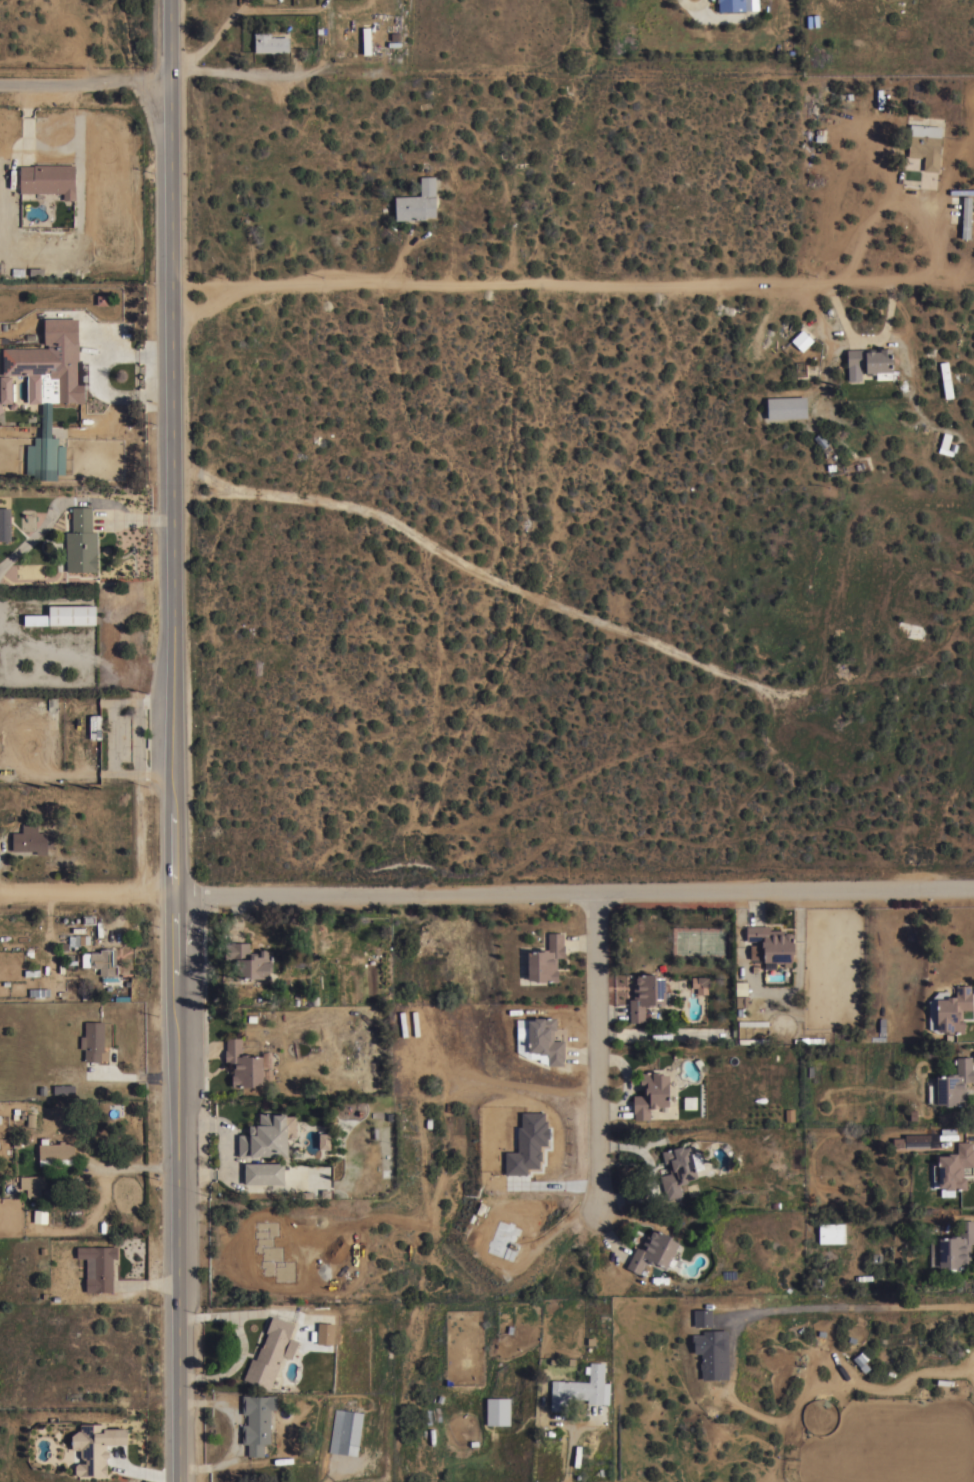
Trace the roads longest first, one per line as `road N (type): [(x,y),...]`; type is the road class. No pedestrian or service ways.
road 1 (secondary): [(175,1481),(185,1150),(175,0)]
road 2 (residential): [(182,889),(973,888)]
road 3 (residential): [(177,286),(942,277)]
road 4 (residential): [(596,886),(601,1208)]
road 5 (residential): [(0,893),(182,889)]
road 6 (residential): [(0,82),(177,80)]

